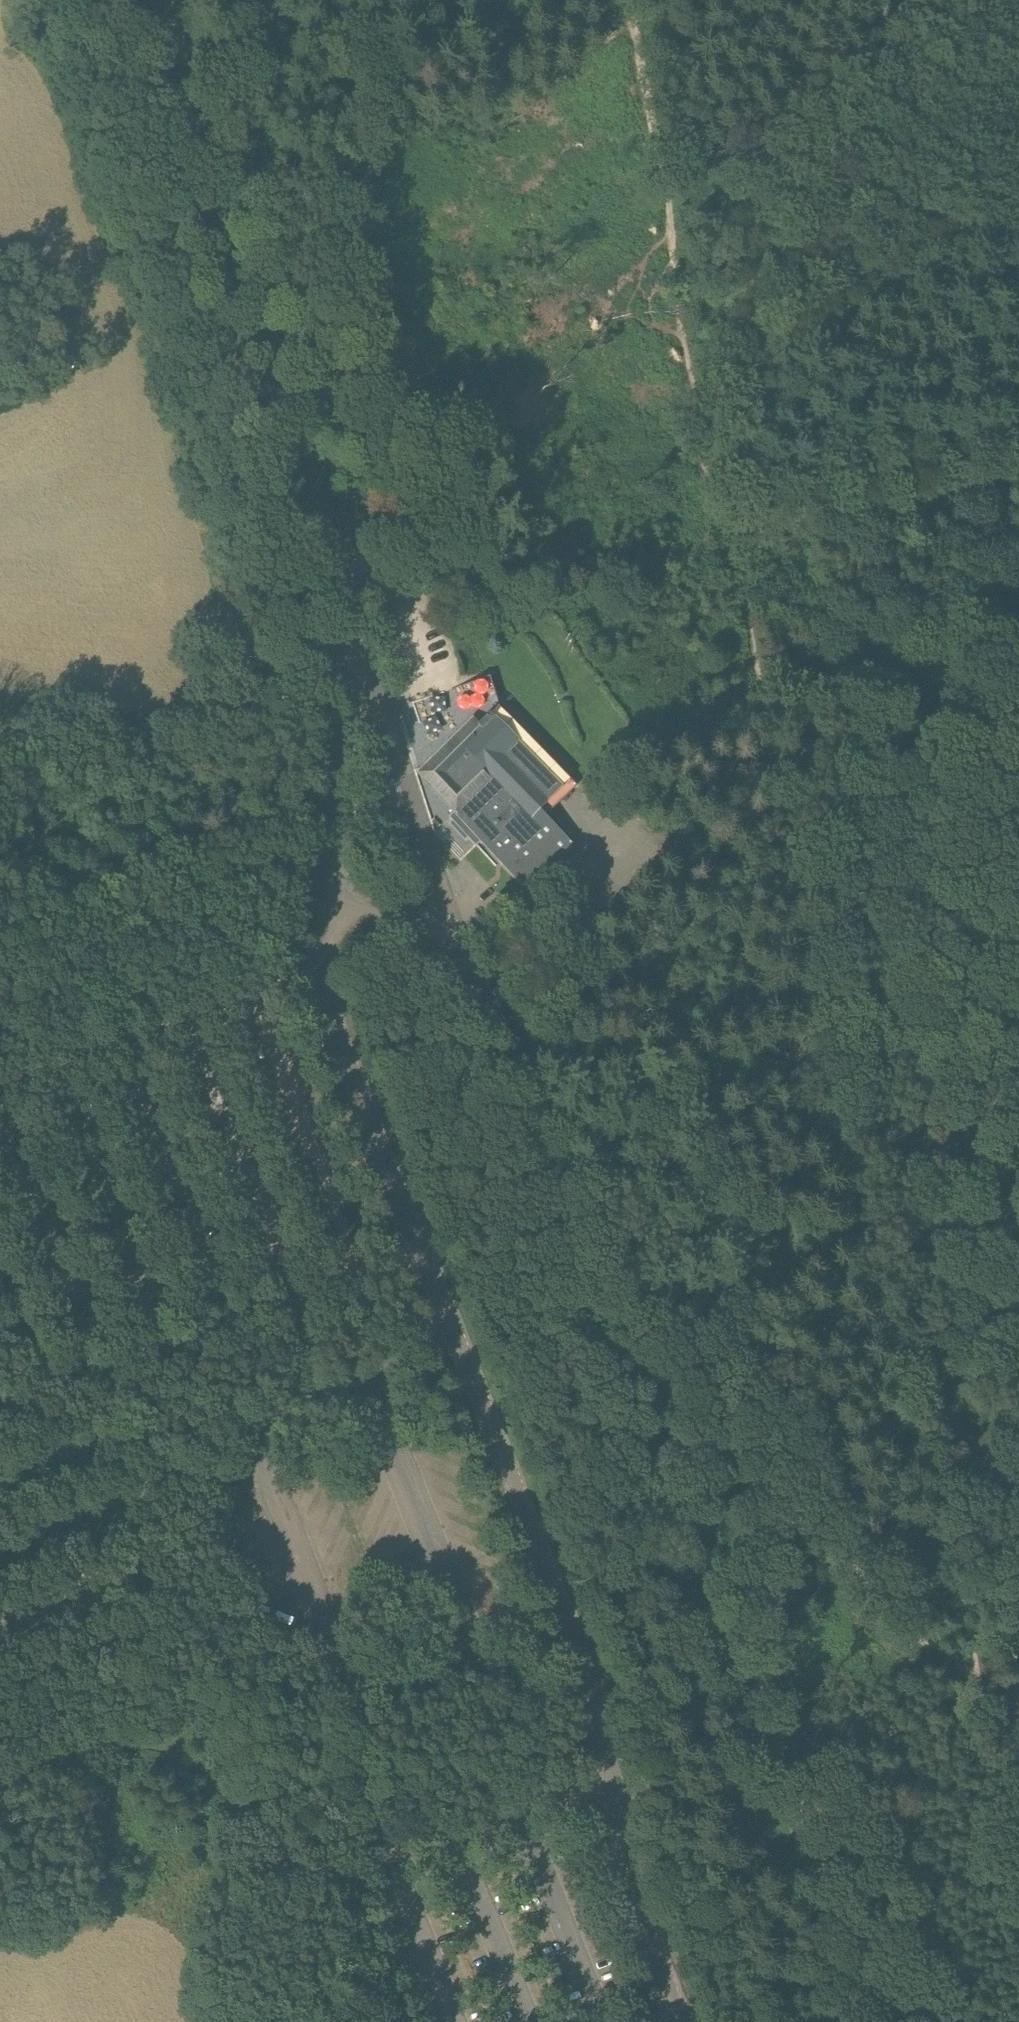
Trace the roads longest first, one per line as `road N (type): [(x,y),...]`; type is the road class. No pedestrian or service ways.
road 1 (unclassified): [(921,2021),(859,1953),(829,1900),(463,963),(416,928),(324,907)]
road 2 (unclassified): [(324,907),(324,968),(339,1037),(590,1675),(609,1741),(625,1862),(683,2021)]
road 3 (unclassified): [(324,907),(350,709),(349,620),(162,0)]

